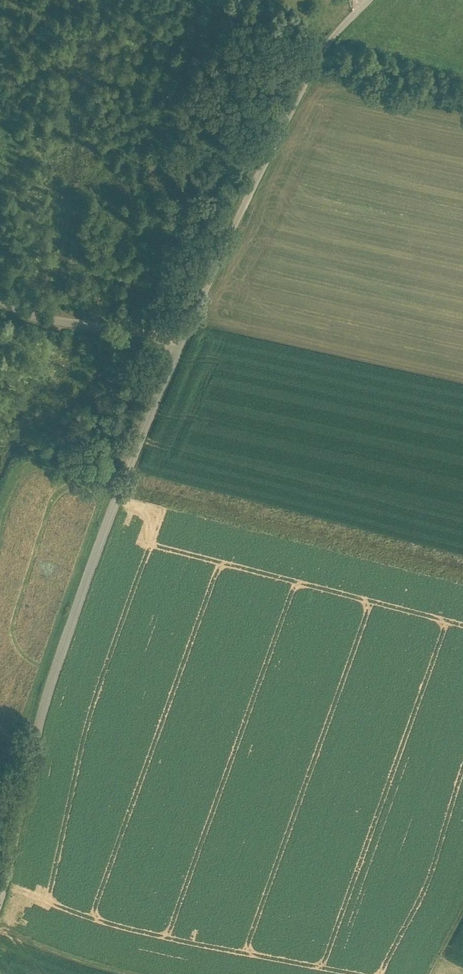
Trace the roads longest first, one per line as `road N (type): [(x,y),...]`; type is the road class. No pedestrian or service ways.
road 1 (unclassified): [(0,903),(31,737),(79,586),(182,334),(306,82),(369,0)]

